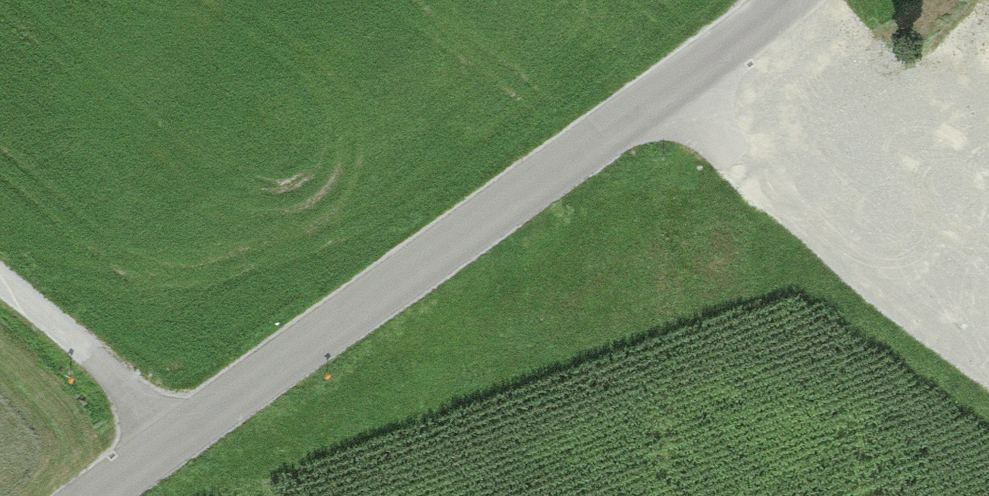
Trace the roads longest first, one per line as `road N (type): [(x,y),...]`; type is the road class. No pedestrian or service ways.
road 1 (tertiary): [(783,0),(98,495)]
road 2 (track): [(670,89),(831,252),(988,379)]
road 3 (track): [(0,286),(184,432)]

